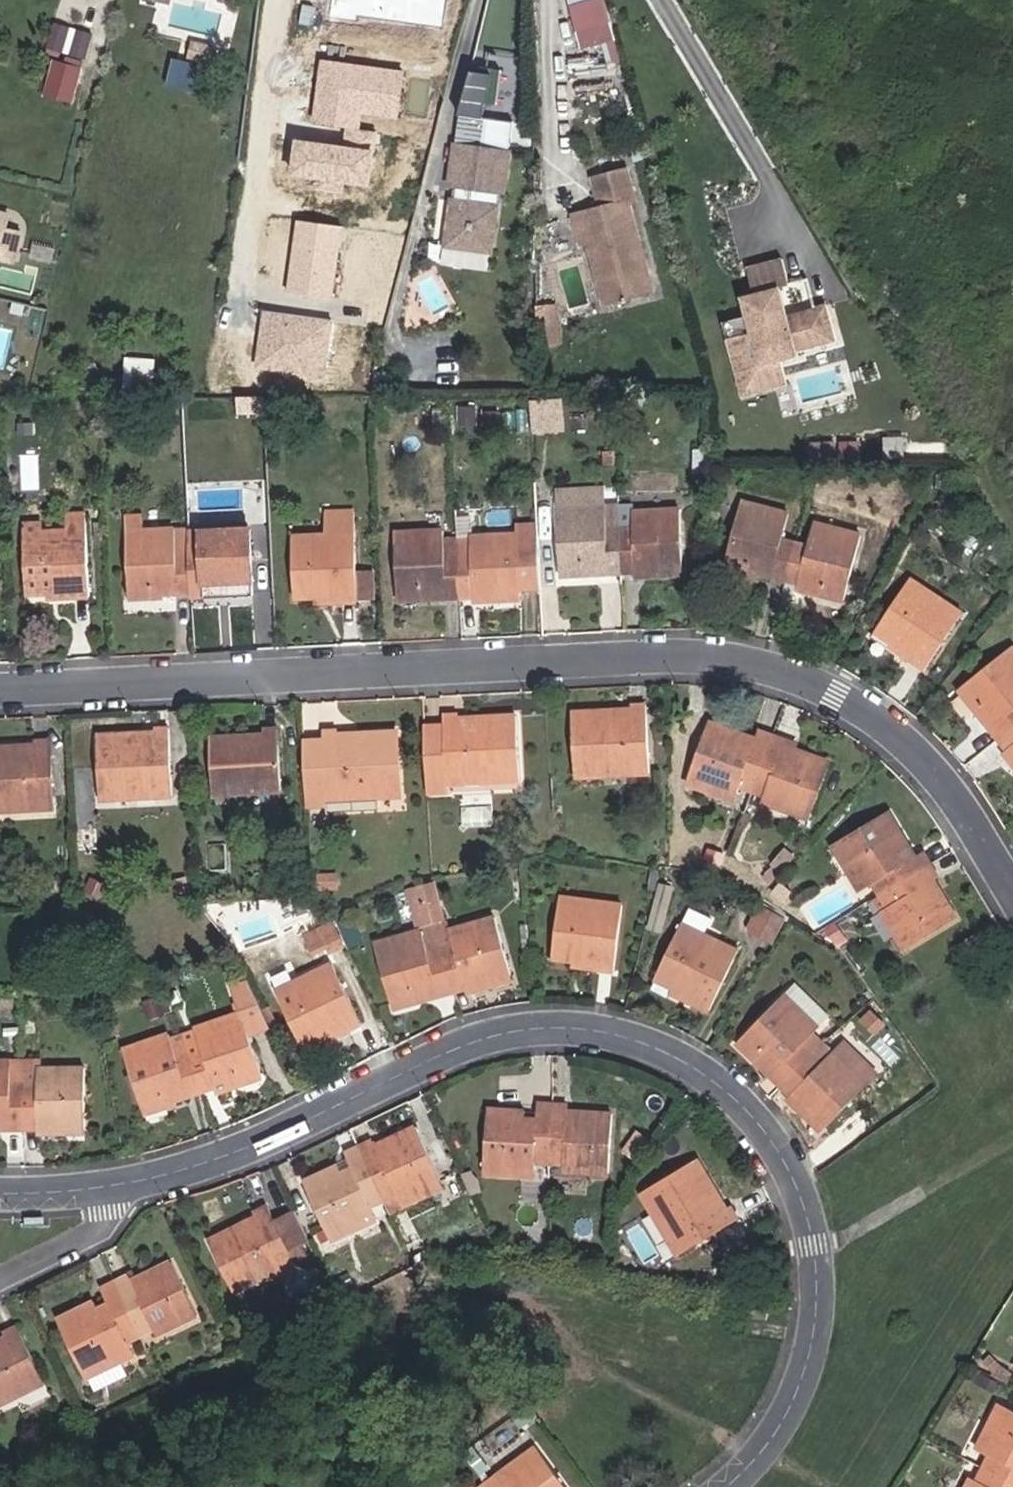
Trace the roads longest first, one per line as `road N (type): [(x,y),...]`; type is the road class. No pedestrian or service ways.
road 1 (residential): [(1012,894),(915,749),(870,706),(763,659),(0,689)]
road 2 (residential): [(123,1185),(255,1140),(501,1026),(608,1024),(665,1049),(721,1081),(762,1120),(809,1204),(819,1264),(814,1336),(796,1397),(752,1463),(723,1486)]
road 3 (residential): [(278,0),(240,277)]
road 4 (residential): [(0,1276),(95,1230),(123,1185)]
road 5 (residential): [(0,1193),(123,1185)]

